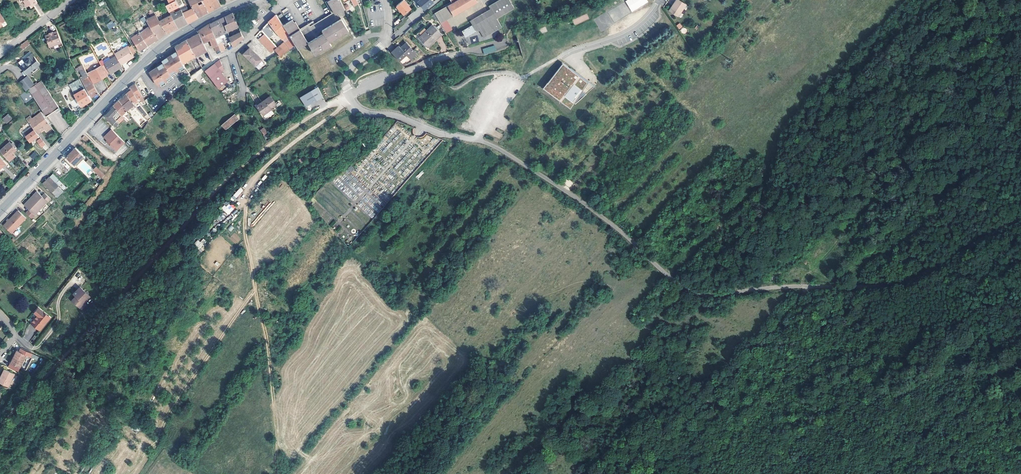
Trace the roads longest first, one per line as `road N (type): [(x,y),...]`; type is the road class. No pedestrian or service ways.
road 1 (track): [(476,139),(585,205),(688,291),(913,280)]
road 2 (track): [(277,473),(270,353),(246,200),(257,174),(349,94)]
road 3 (secondary): [(0,211),(163,46),(247,0)]
road 4 (track): [(808,287),(687,427)]
road 5 (track): [(160,428),(256,292)]
road 6 (residential): [(349,94),(363,111),(476,139)]
road 7 (track): [(913,280),(1020,218)]

